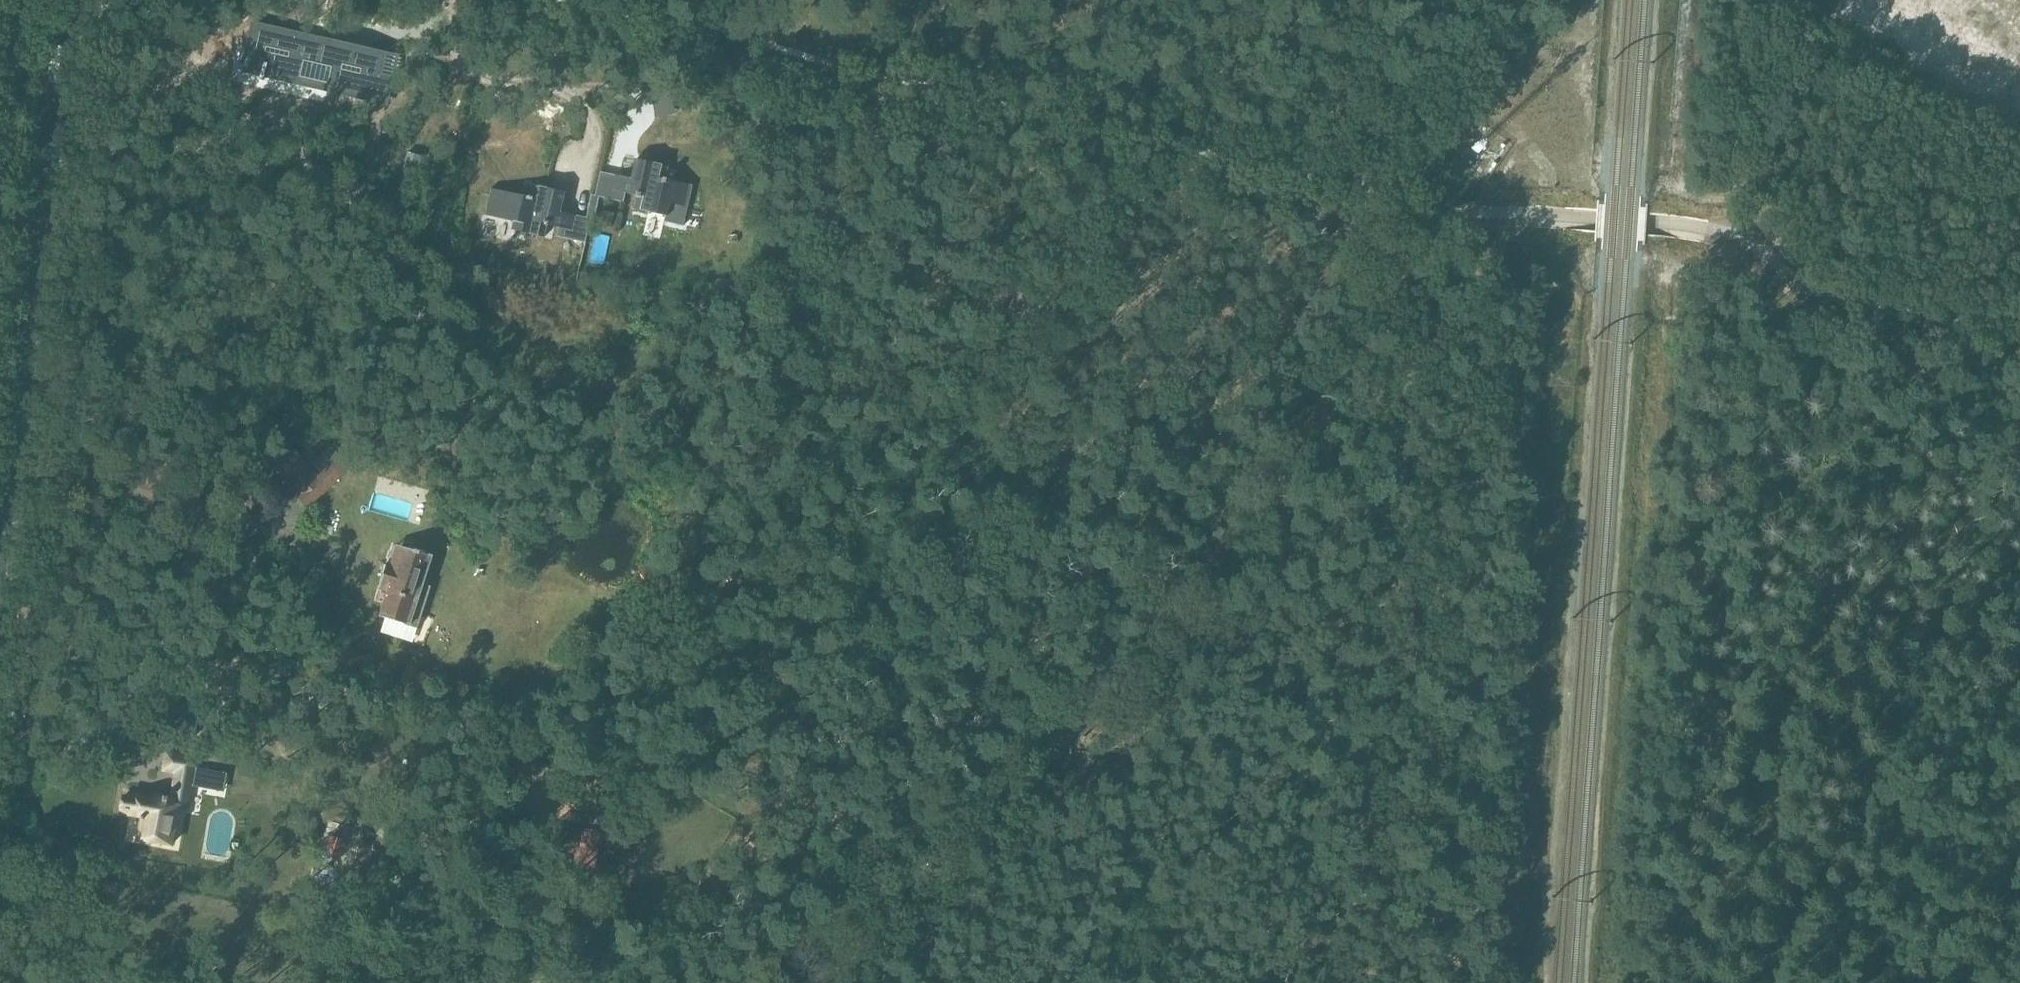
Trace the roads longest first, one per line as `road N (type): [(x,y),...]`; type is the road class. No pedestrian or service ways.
road 1 (track): [(1391,199),(524,1)]
road 2 (track): [(1348,982),(1417,243),(1391,199)]
road 3 (secondary): [(0,516),(70,0)]
road 4 (track): [(448,0),(458,50),(476,73),(554,85),(576,99),(588,119),(575,200)]
road 5 (track): [(1765,0),(1744,221)]
road 6 (track): [(554,85),(643,97),(649,109),(624,147)]

